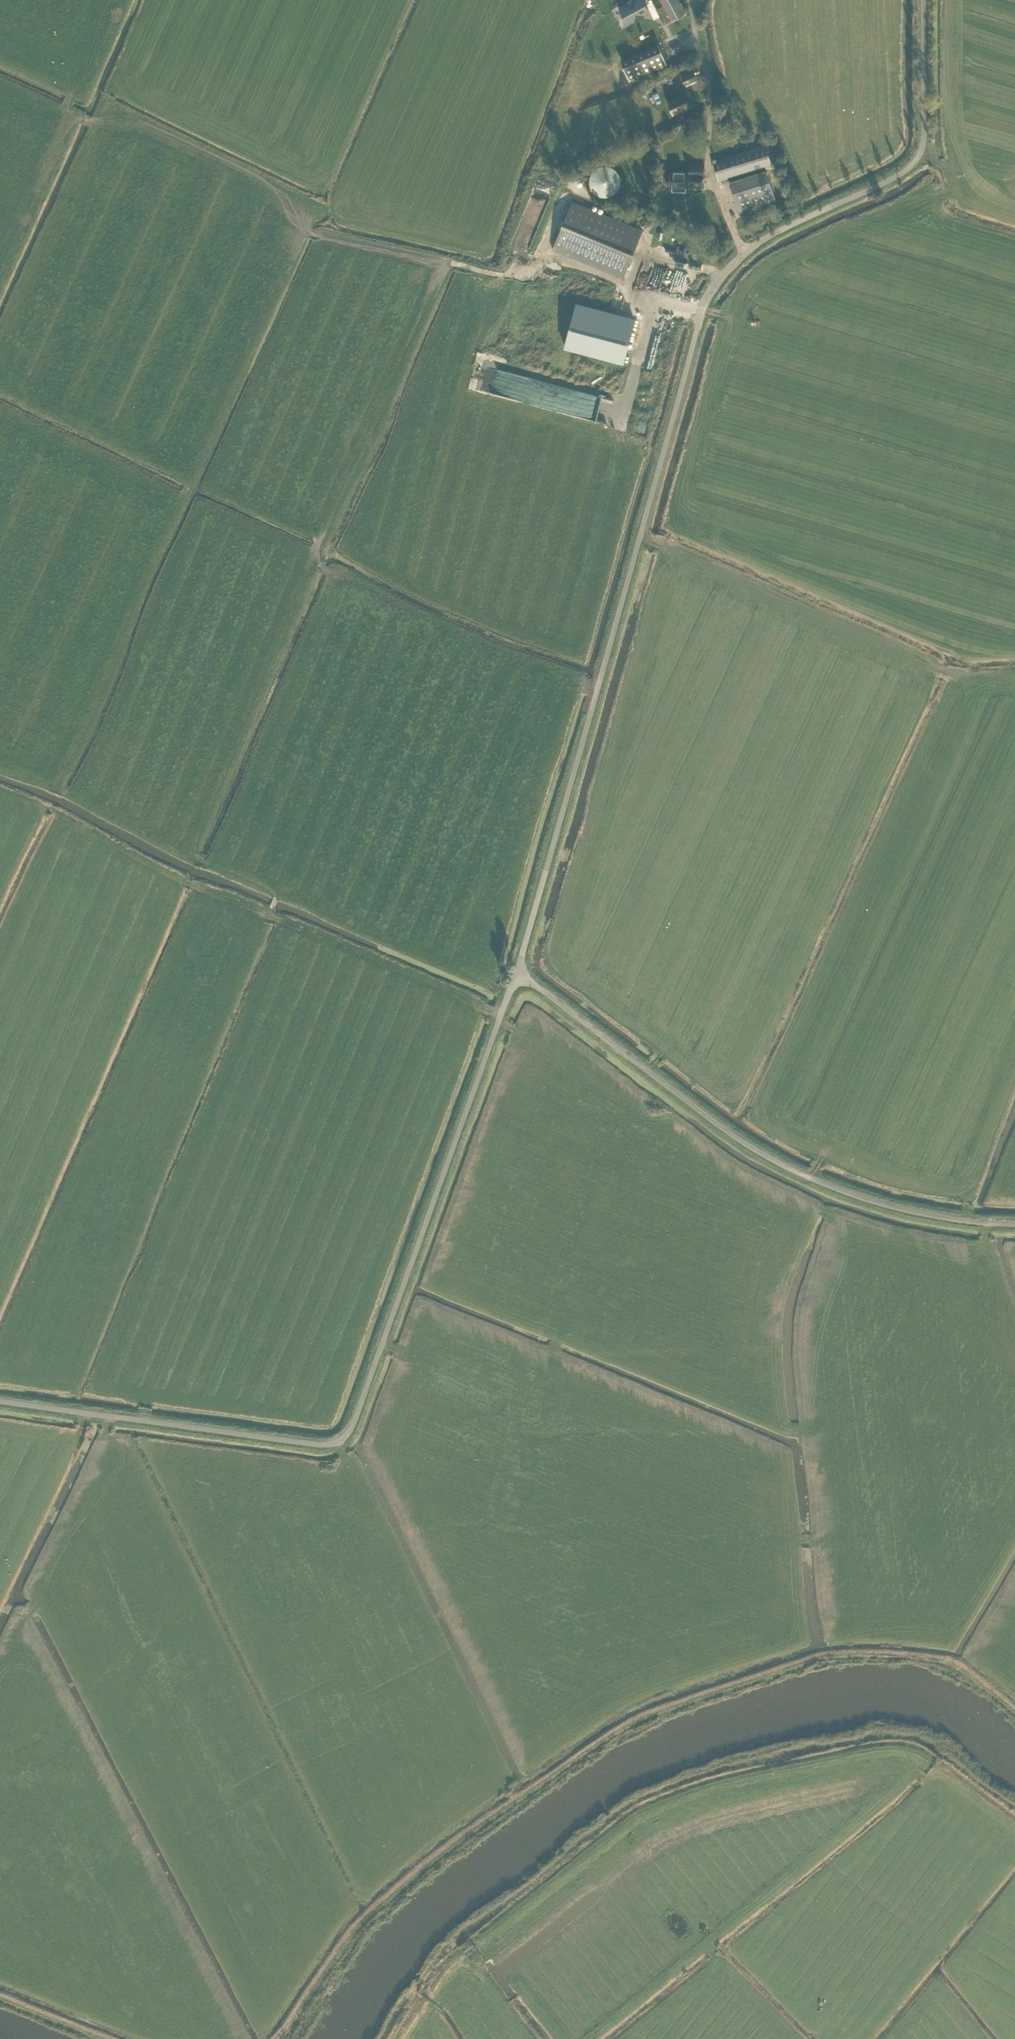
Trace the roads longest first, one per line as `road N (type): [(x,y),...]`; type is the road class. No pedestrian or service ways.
road 1 (unclassified): [(518,974),(704,309),(729,267),(786,225),(911,171),(921,150),(924,0)]
road 2 (unclassified): [(518,974),(343,1441),(322,1446),(0,1403)]
road 3 (unclassified): [(1014,1222),(962,1221),(825,1188),(741,1141),(518,974)]
road 4 (unclassified): [(706,188),(709,118),(695,0)]

